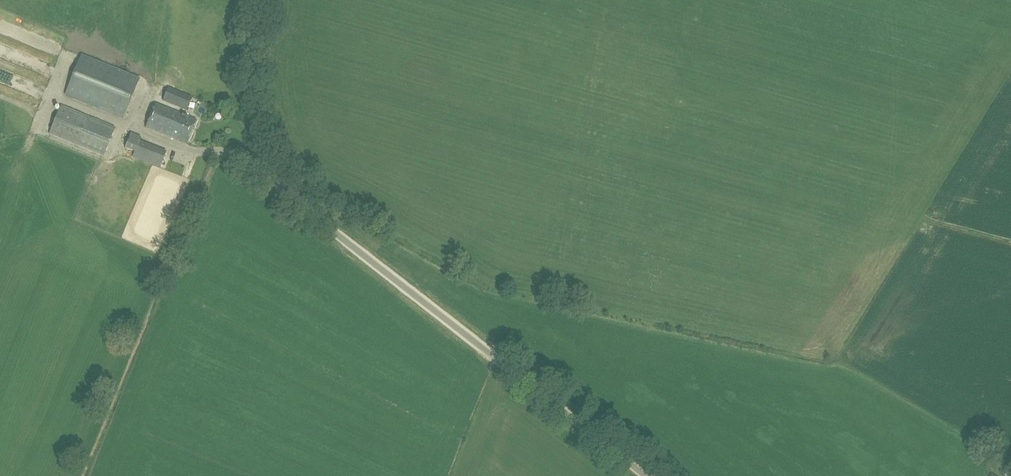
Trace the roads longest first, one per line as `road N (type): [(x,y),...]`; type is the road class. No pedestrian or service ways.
road 1 (unclassified): [(646,475),(287,191),(266,156),(251,100),(262,0)]

